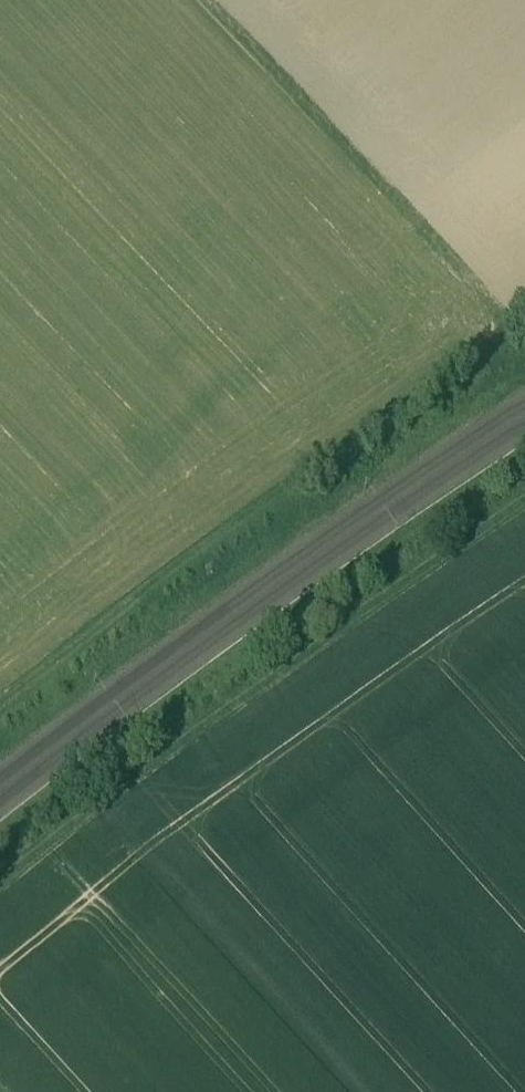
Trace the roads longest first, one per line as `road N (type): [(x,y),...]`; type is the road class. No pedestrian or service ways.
road 1 (track): [(524,527),(280,696),(0,922)]
road 2 (track): [(524,350),(443,406),(416,437),(373,453),(263,530),(0,729)]
road 3 (track): [(524,329),(212,0)]

